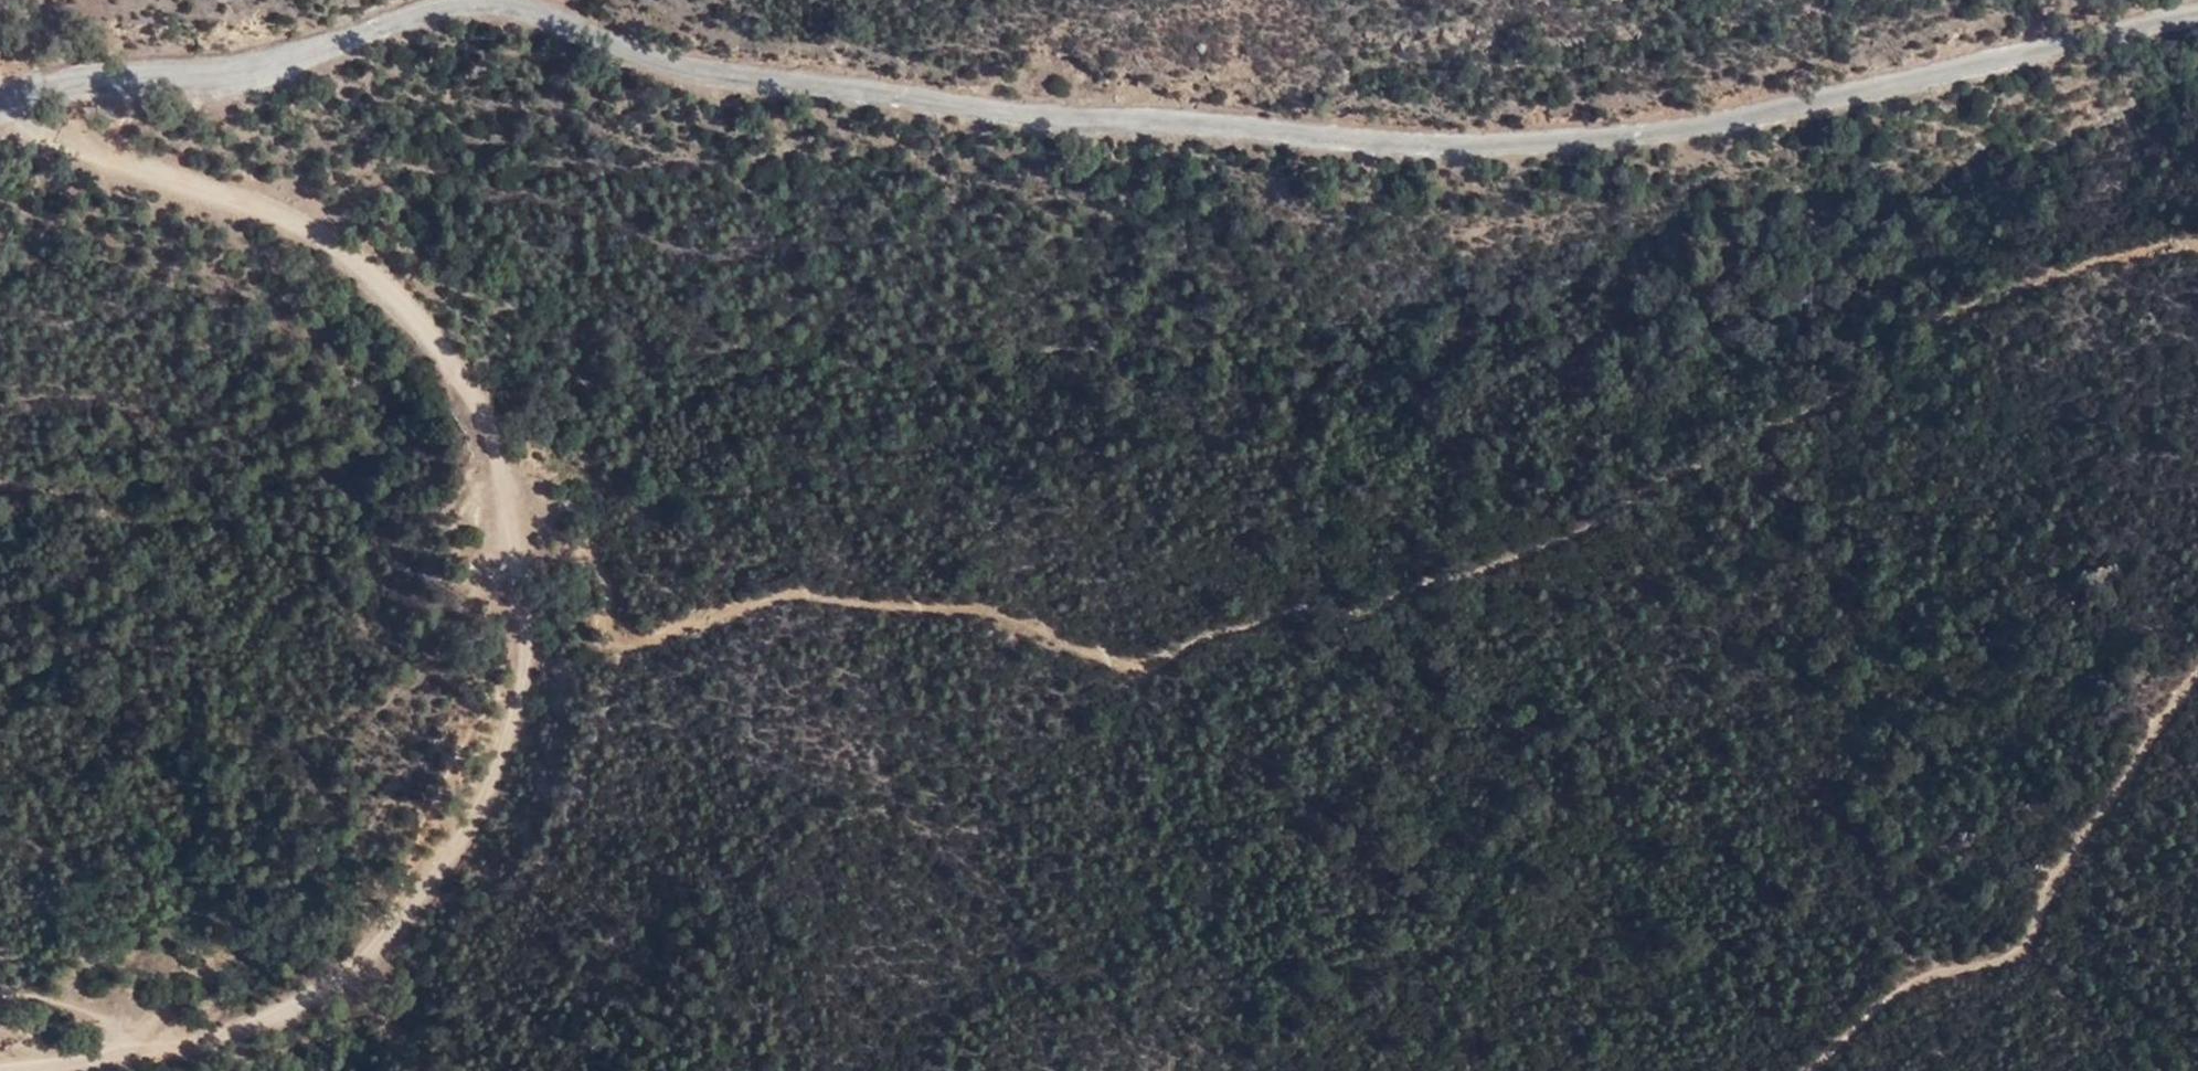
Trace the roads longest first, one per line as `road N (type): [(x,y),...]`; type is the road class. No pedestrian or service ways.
road 1 (unclassified): [(504,0),(782,76),(939,104),(1421,141),(1616,129),(1835,92),(2126,27),(2197,20)]
road 2 (track): [(0,1066),(157,1042),(275,1012),(365,970),(455,848),(508,749),(523,664),(524,524),(483,425),(427,327),(352,257),(281,220),(0,112)]
road 3 (unclassified): [(0,101),(94,76),(249,68),(460,0)]

